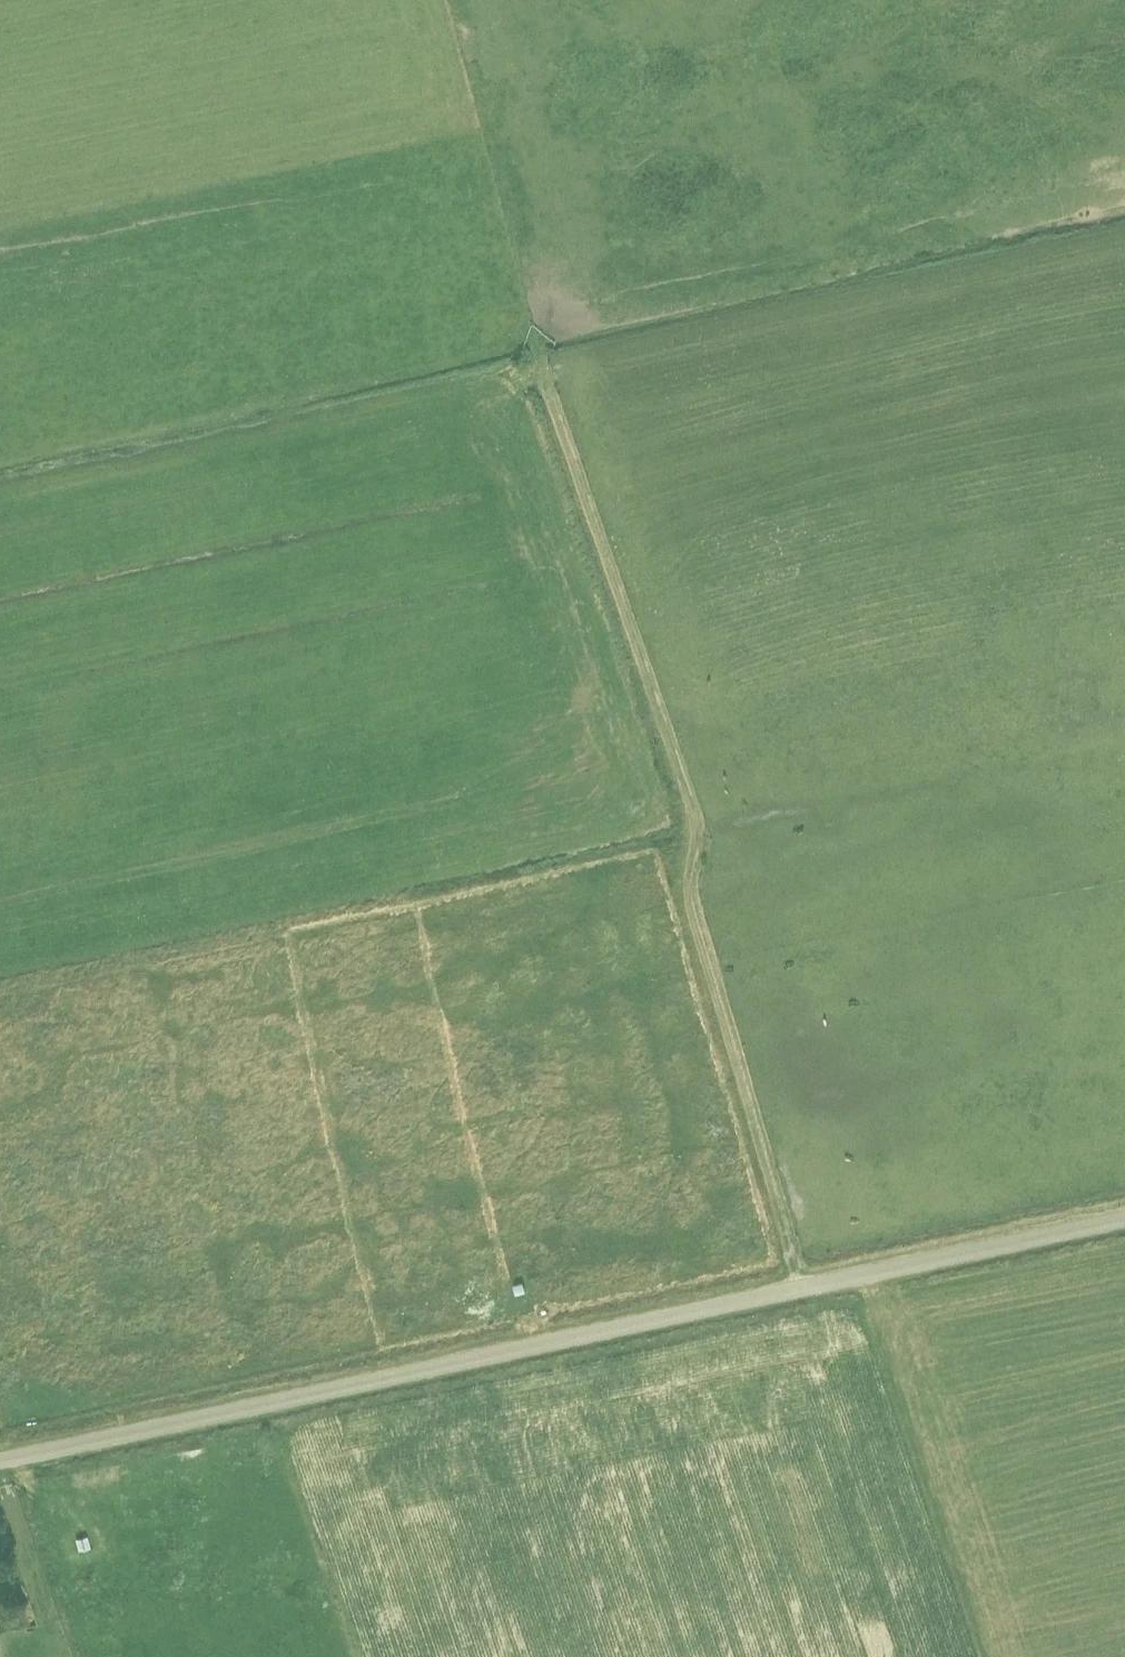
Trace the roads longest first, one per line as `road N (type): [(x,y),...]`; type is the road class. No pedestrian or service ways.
road 1 (unclassified): [(0,1465),(1124,1221)]

